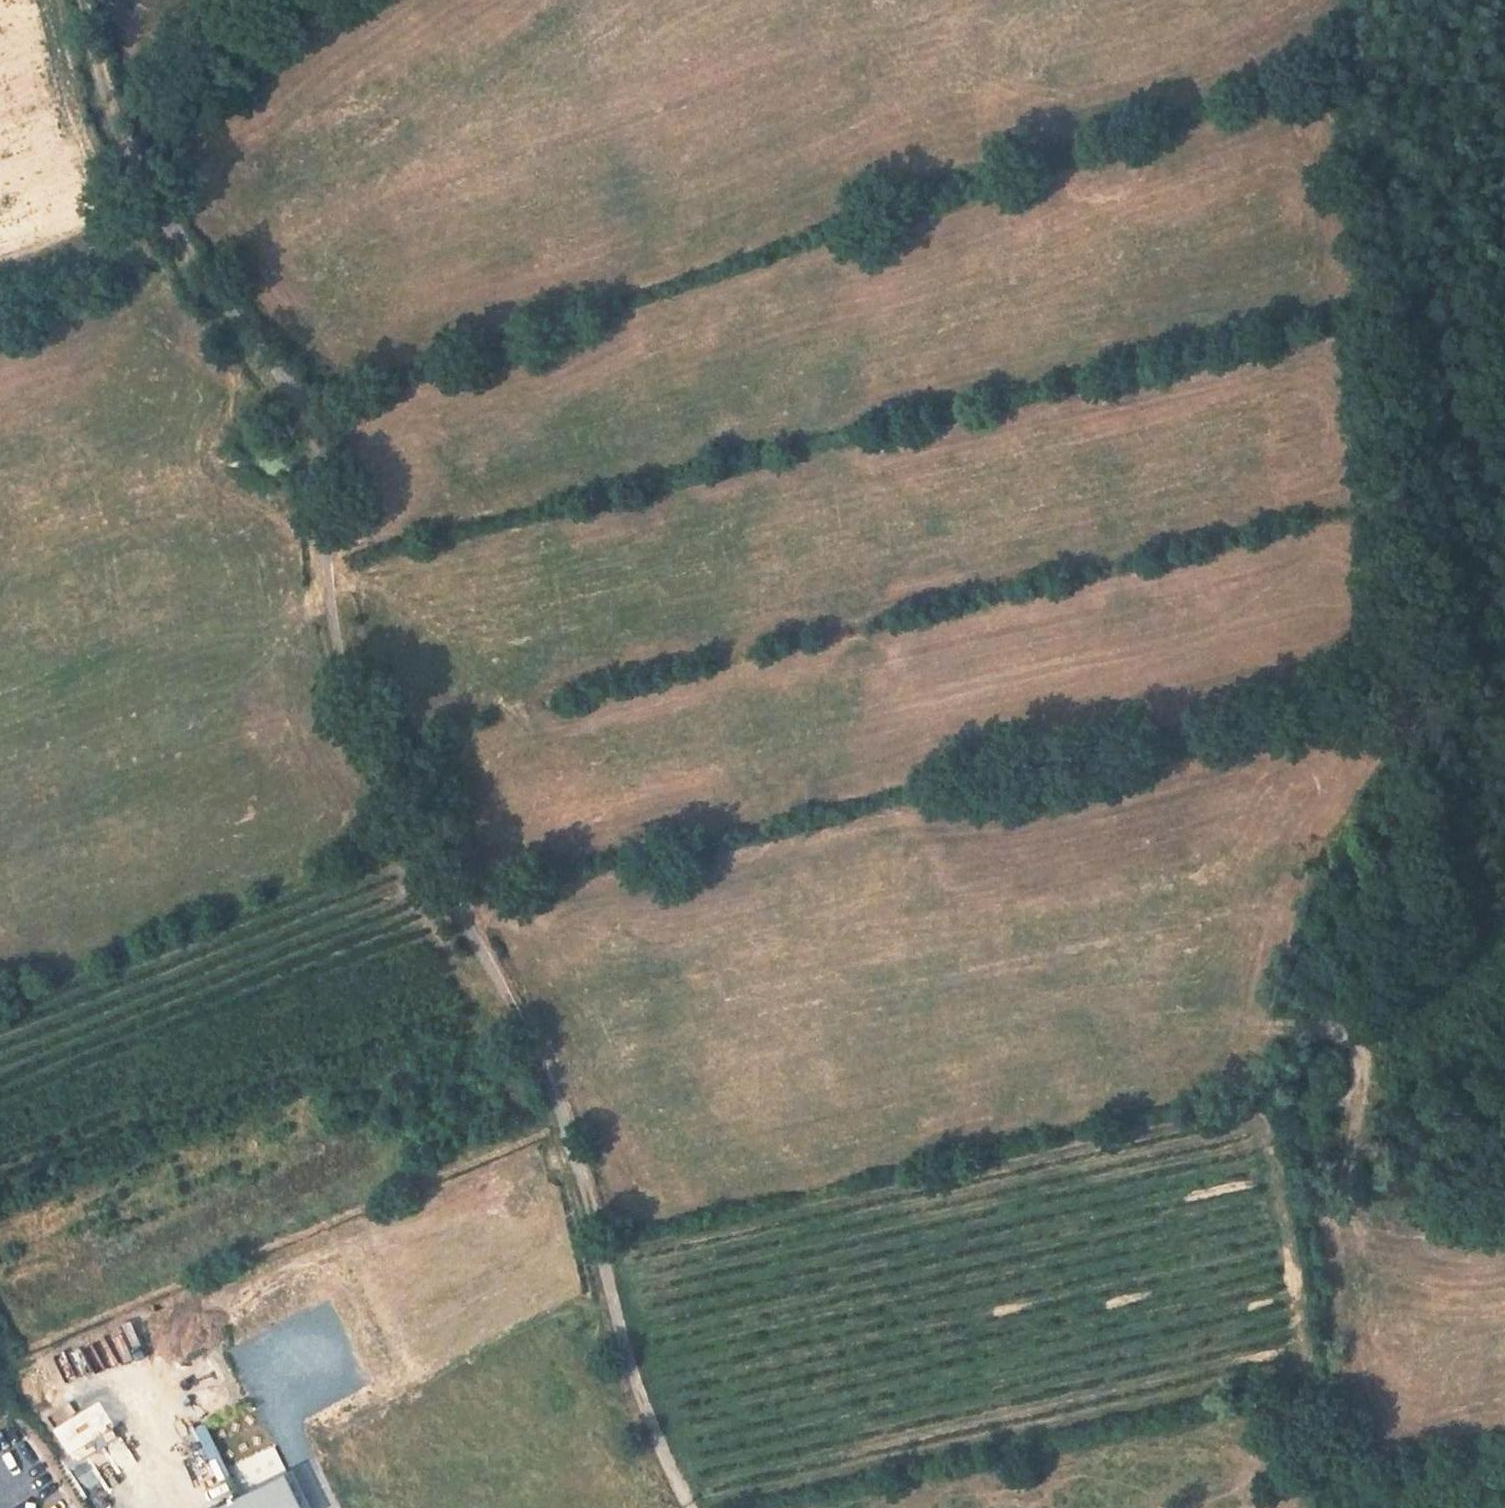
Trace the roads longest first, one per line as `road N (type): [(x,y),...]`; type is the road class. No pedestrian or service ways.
road 1 (track): [(694,1507),(643,1414),(548,1086),(338,695),(316,440),(196,264),(96,78),(71,0)]

